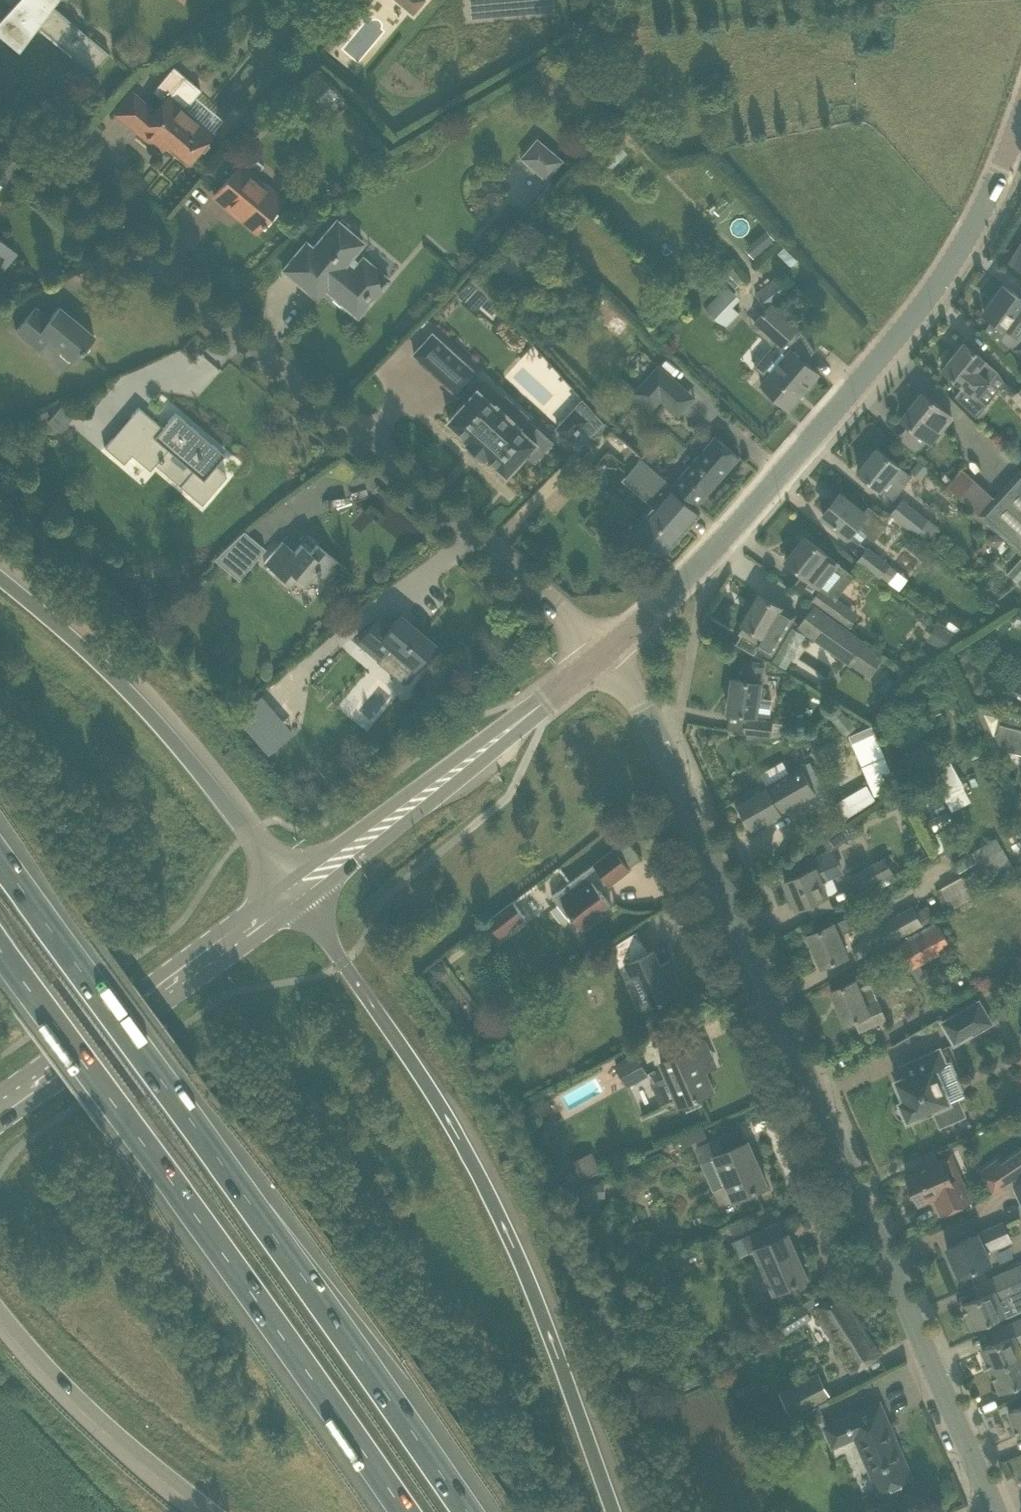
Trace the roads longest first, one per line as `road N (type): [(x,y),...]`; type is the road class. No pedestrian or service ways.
road 1 (residential): [(996,1511),(673,768),(606,654)]
road 2 (motorway): [(465,1511),(0,856)]
road 3 (unclassified): [(606,654),(0,149)]
road 4 (motorway): [(615,1511),(530,1278),(471,1157),(296,891)]
road 5 (motorway): [(0,948),(405,1511)]
road 6 (tertiary): [(606,654),(742,517),(923,307),(987,200),(1020,119)]
road 7 (motorway): [(296,891),(133,693),(0,578)]
road 8 (tertiary): [(296,891),(606,654)]
road 9 (motorway): [(0,1310),(112,1432),(209,1511)]
road 10 (tertiary): [(102,1036),(296,891)]
road 11 (tertiary): [(102,1036),(0,1110)]

